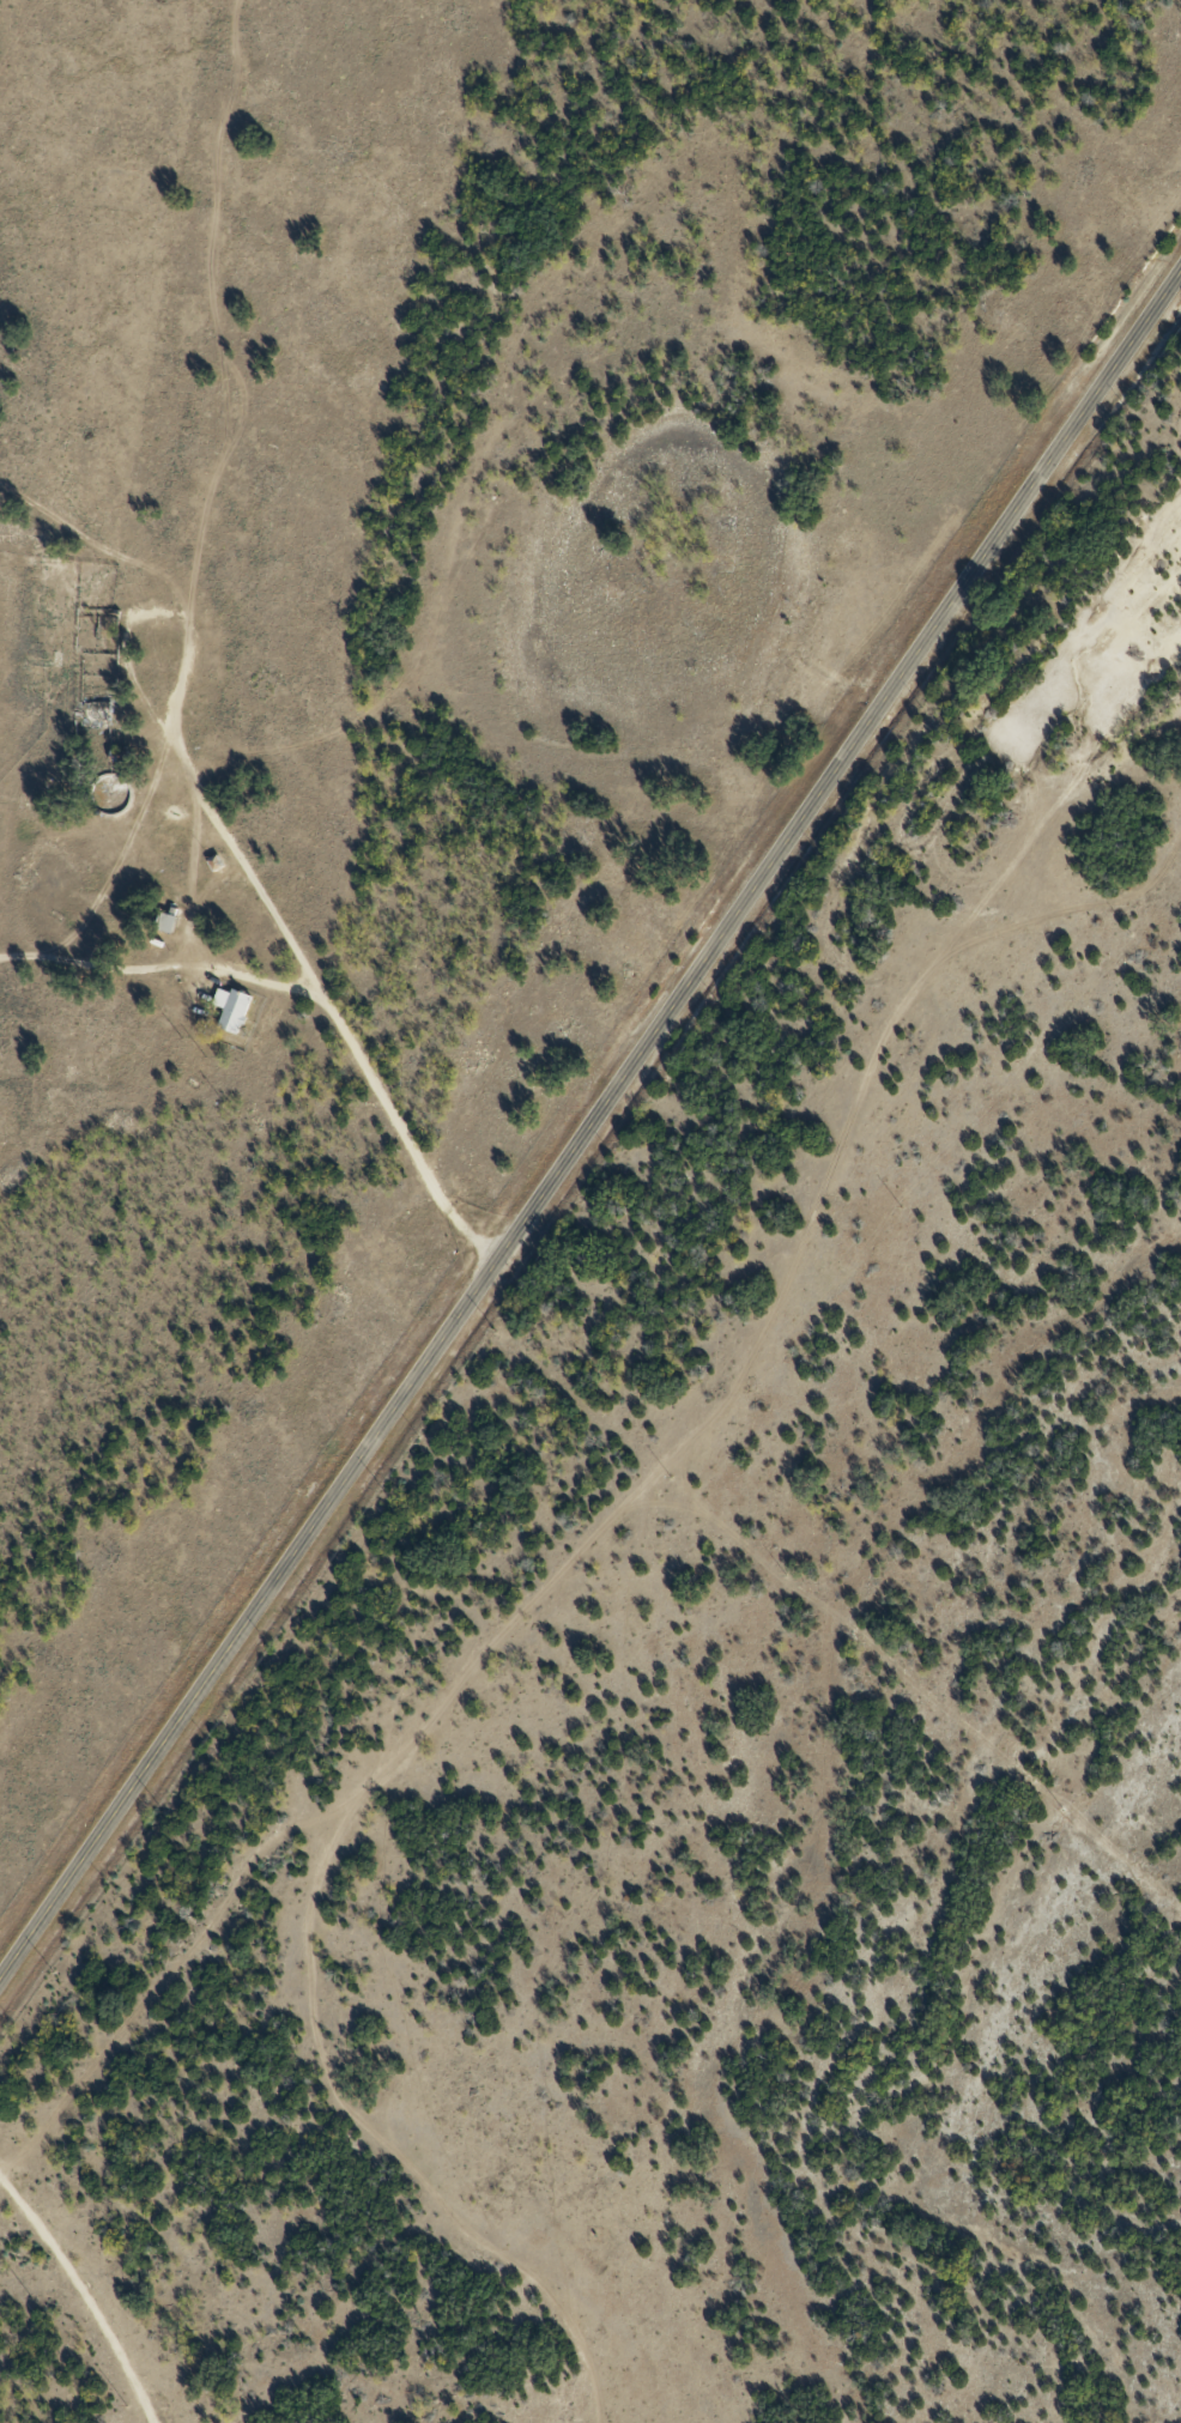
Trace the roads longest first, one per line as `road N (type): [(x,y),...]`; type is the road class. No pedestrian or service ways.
road 1 (secondary): [(0,1986),(1180,274)]
road 2 (residential): [(165,968),(162,915),(102,939),(37,1005),(0,1019)]

